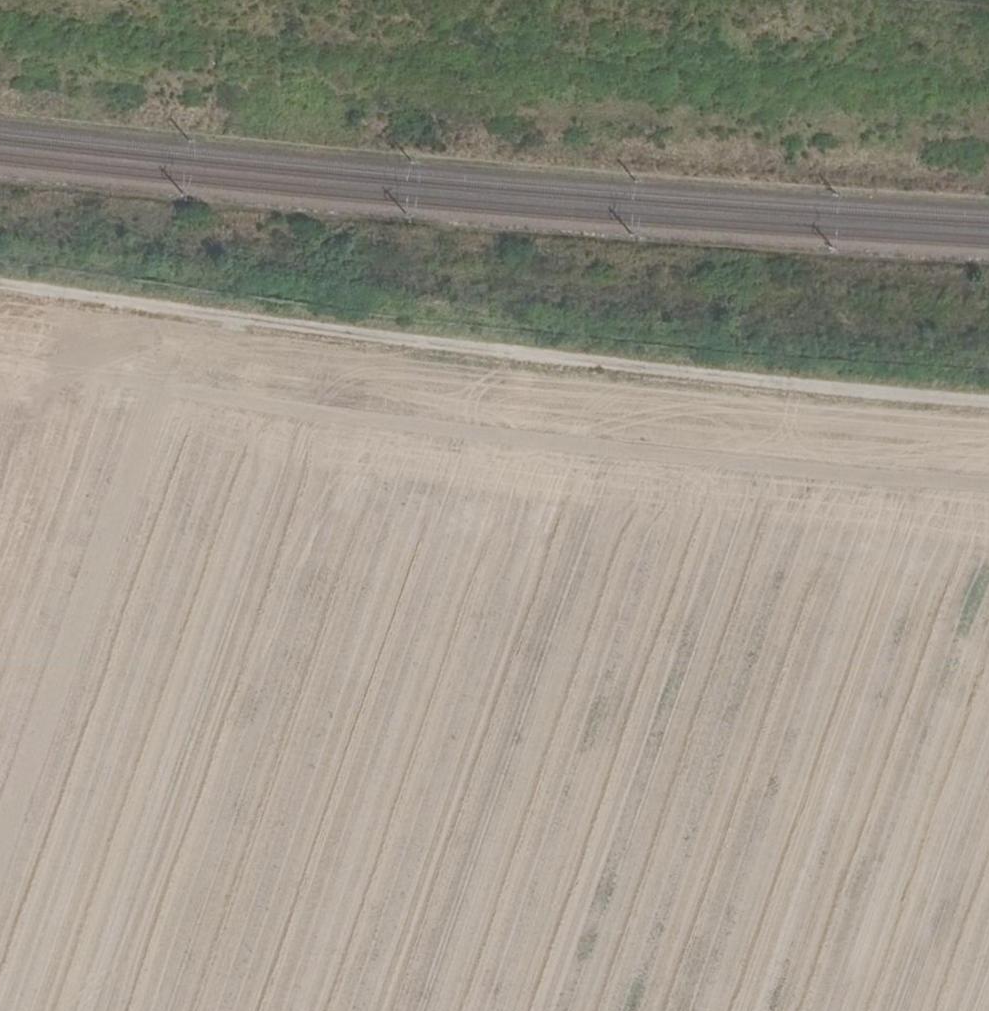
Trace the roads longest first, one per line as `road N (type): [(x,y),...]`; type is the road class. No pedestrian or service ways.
road 1 (track): [(988,401),(678,372),(0,285)]

